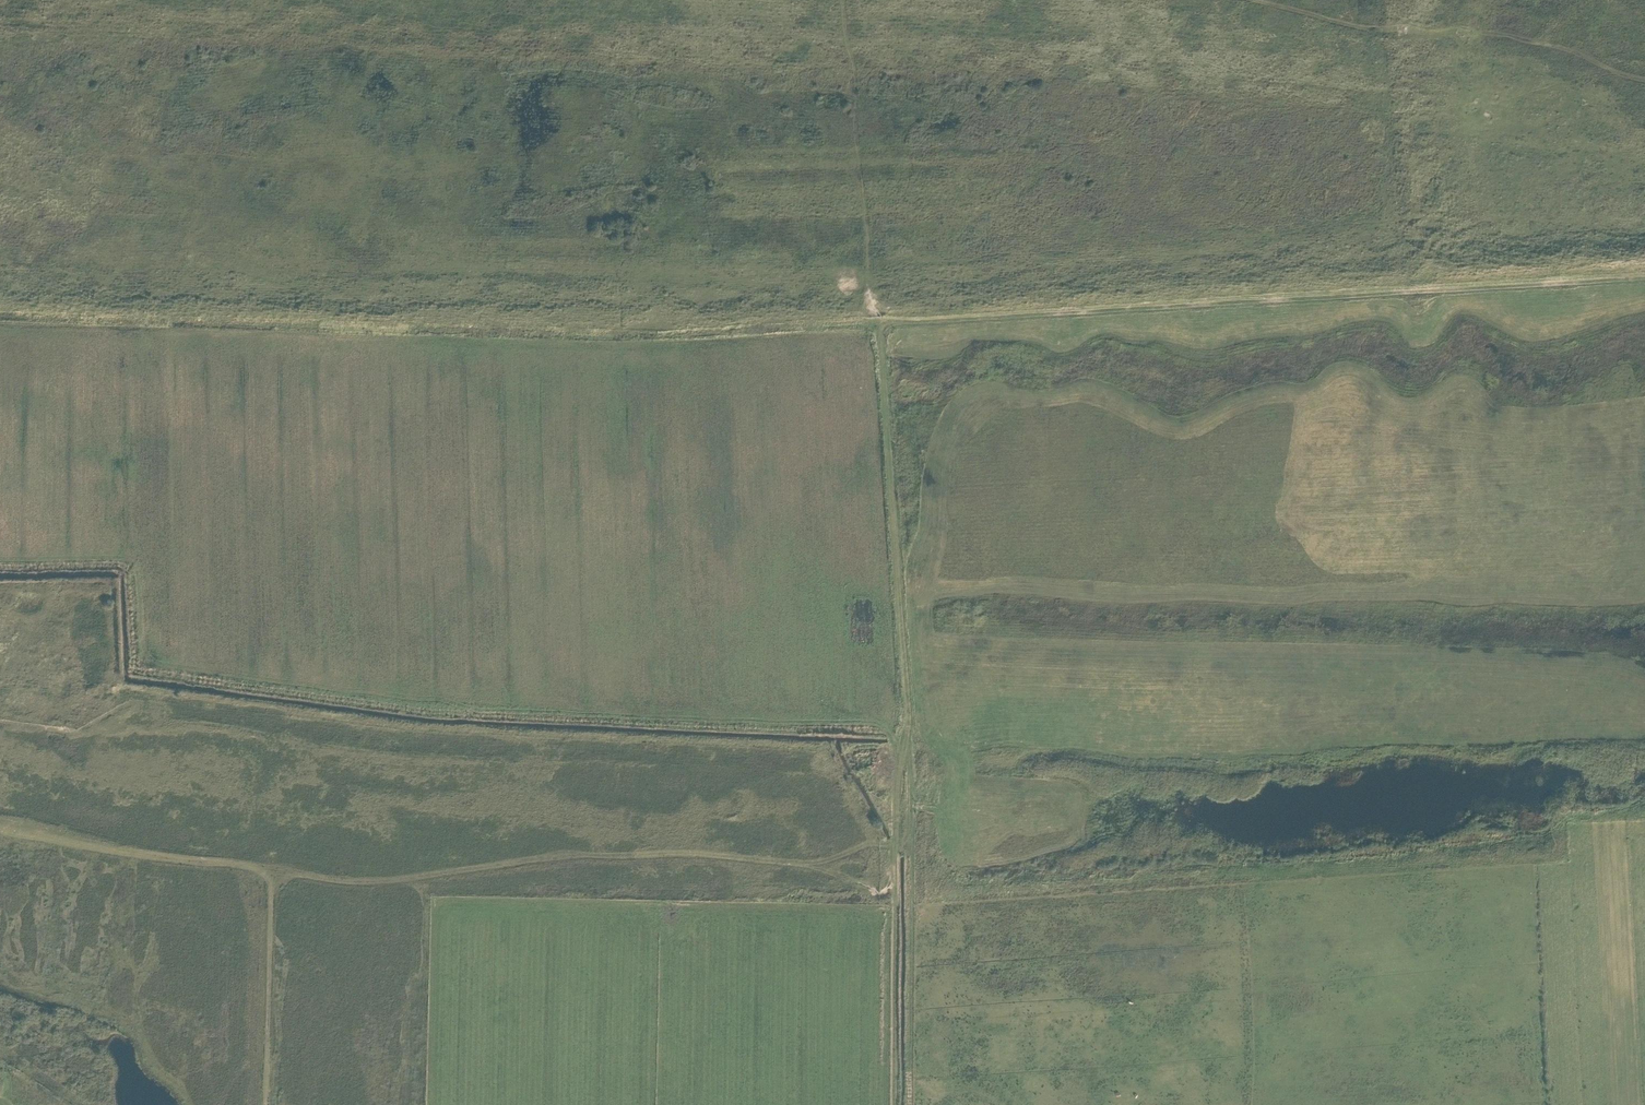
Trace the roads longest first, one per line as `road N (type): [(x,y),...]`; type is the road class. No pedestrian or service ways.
road 1 (track): [(891,890),(892,1104)]

